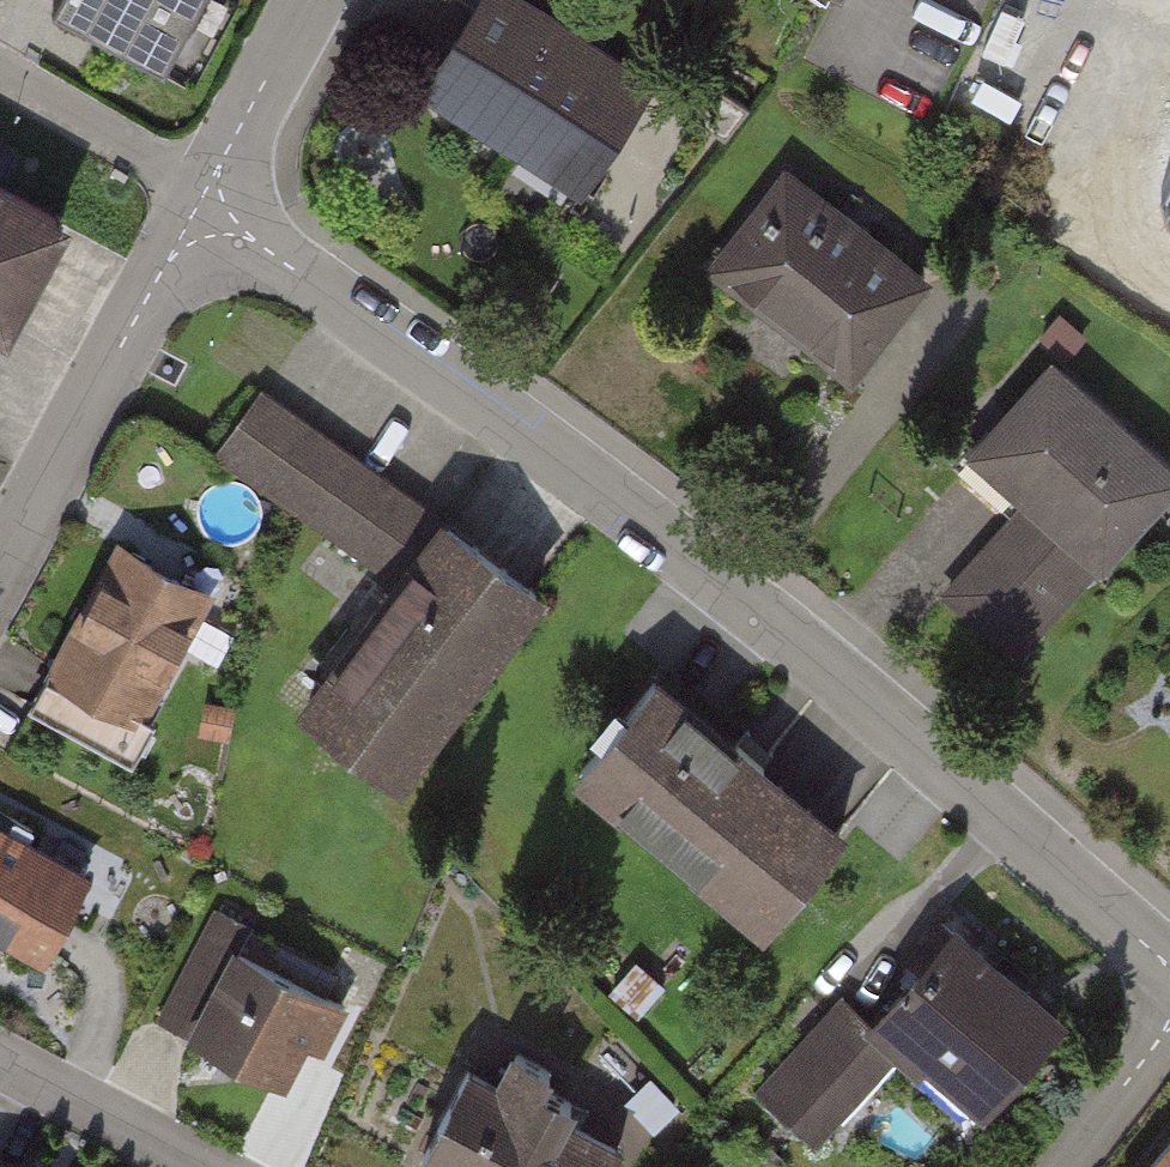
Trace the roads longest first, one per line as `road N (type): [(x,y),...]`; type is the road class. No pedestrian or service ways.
road 1 (residential): [(213,219),(546,452),(833,674),(1169,972)]
road 2 (residential): [(0,577),(166,262),(213,219)]
road 3 (residential): [(0,74),(120,143),(213,219)]
road 4 (residential): [(213,219),(218,166),(309,0)]
road 5 (residential): [(205,1166),(0,1058)]
road 6 (residential): [(1169,1027),(1064,1166)]

